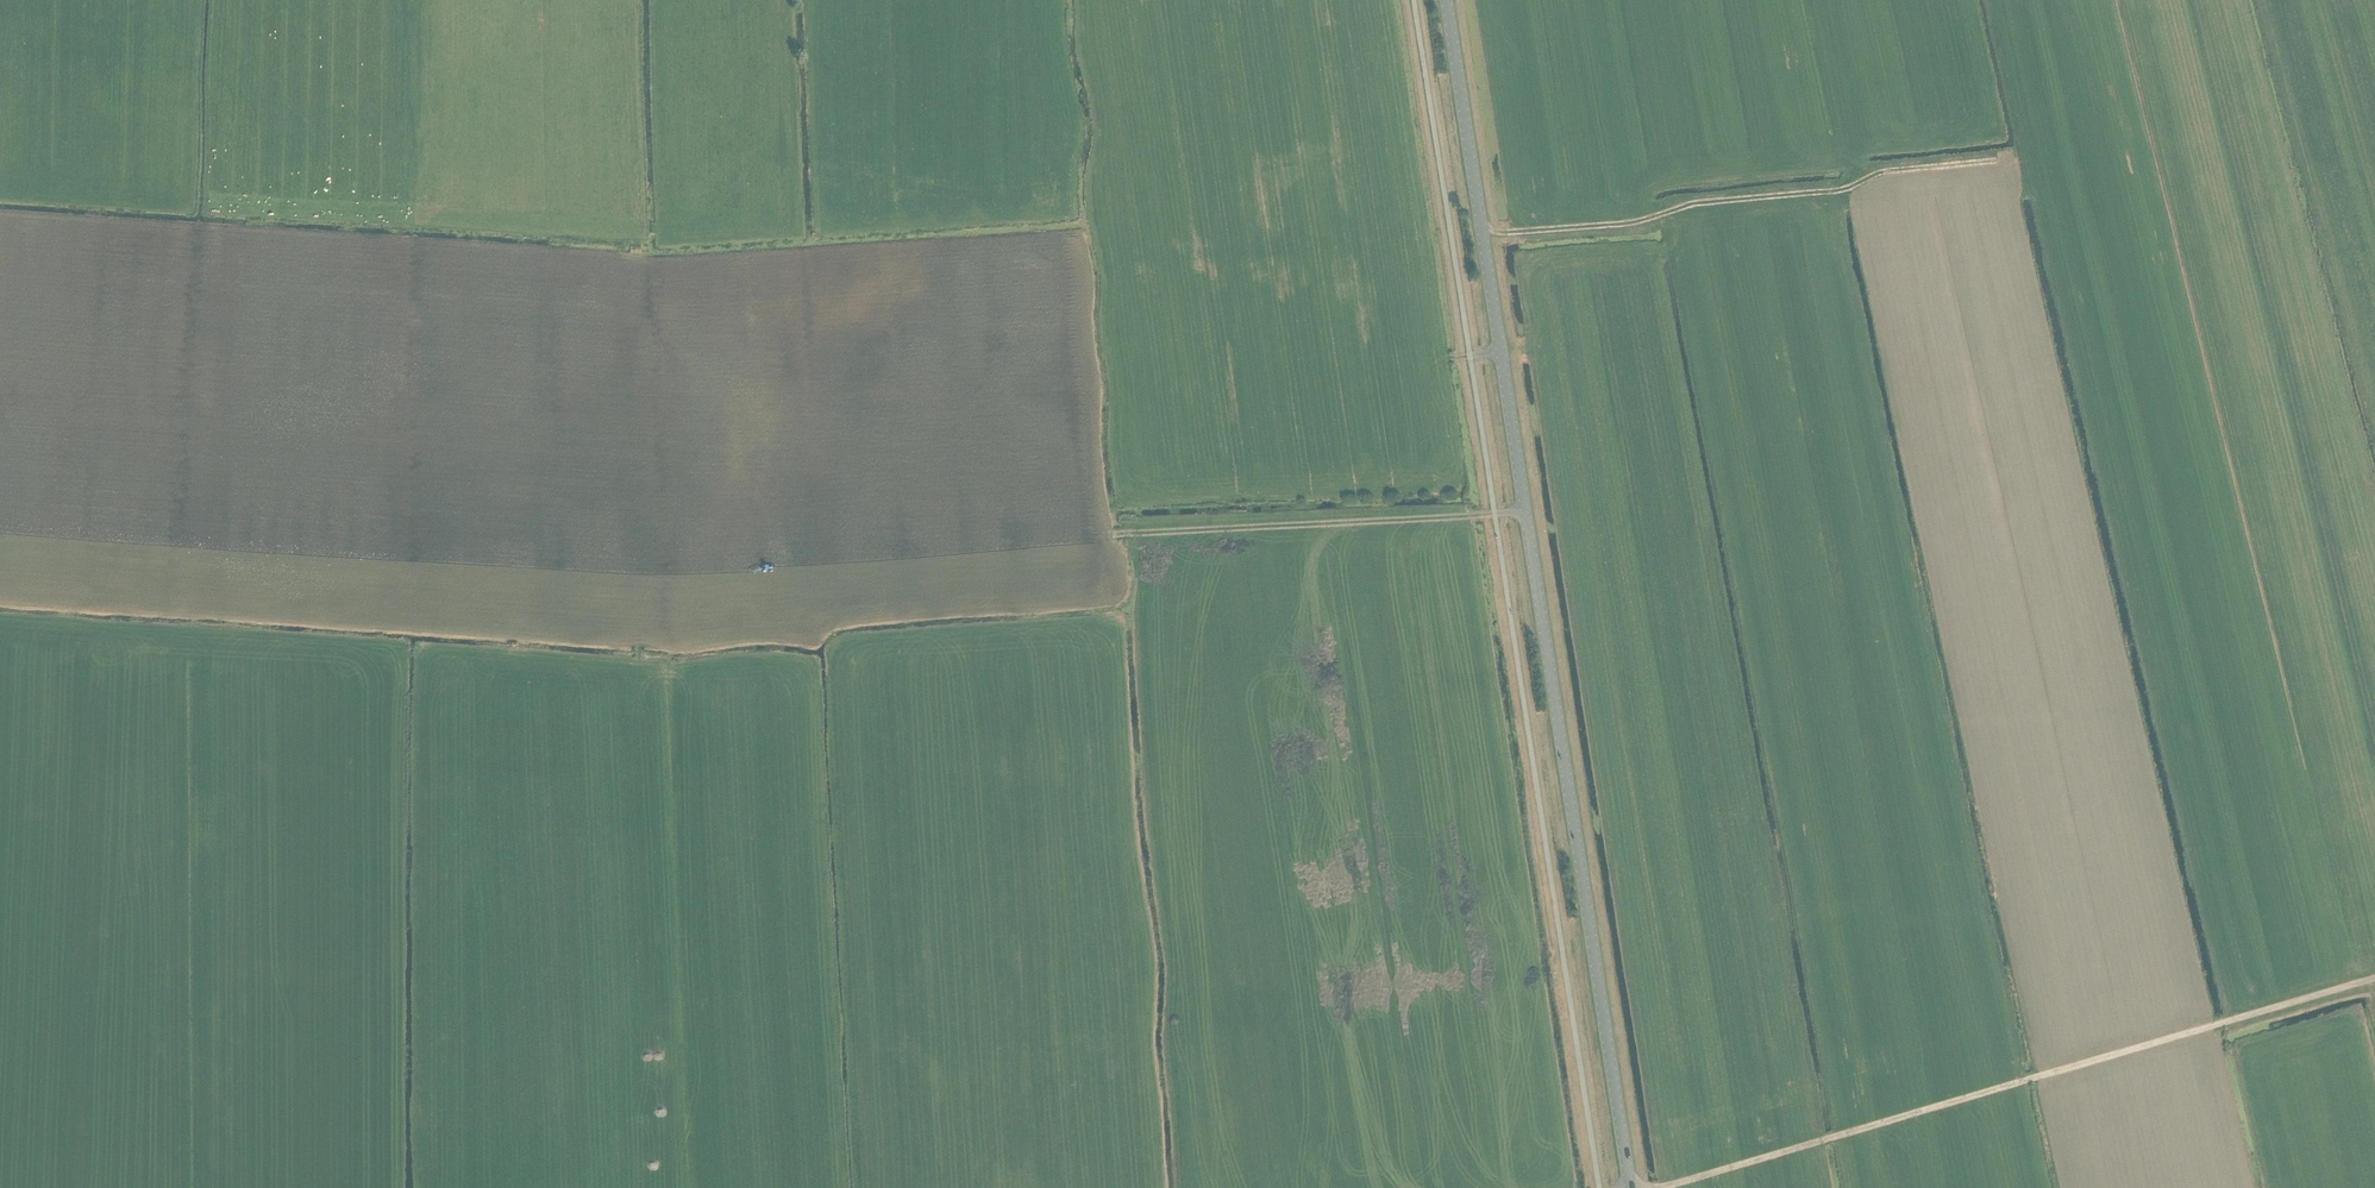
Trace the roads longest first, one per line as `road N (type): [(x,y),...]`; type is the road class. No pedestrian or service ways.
road 1 (tertiary): [(1631,1187),(1447,0)]
road 2 (track): [(1661,1187),(2374,978)]
road 3 (track): [(1483,234),(1619,224),(1694,204),(1843,188),(1881,170),(2004,157)]

